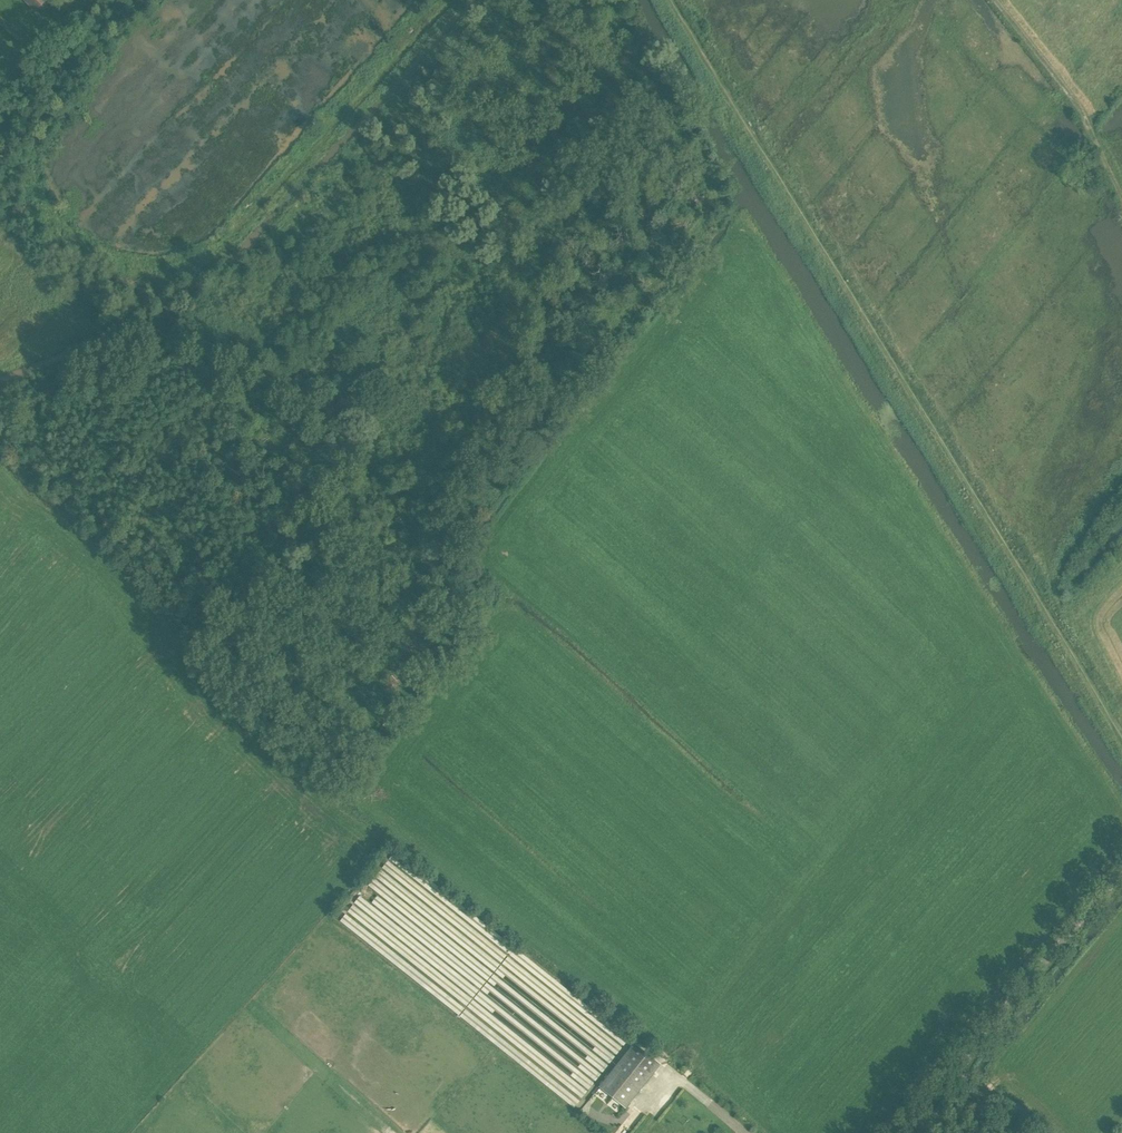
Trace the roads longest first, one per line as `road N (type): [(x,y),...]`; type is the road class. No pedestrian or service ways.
road 1 (track): [(204,268),(454,0)]
road 2 (unclassified): [(896,1132),(1121,868)]

